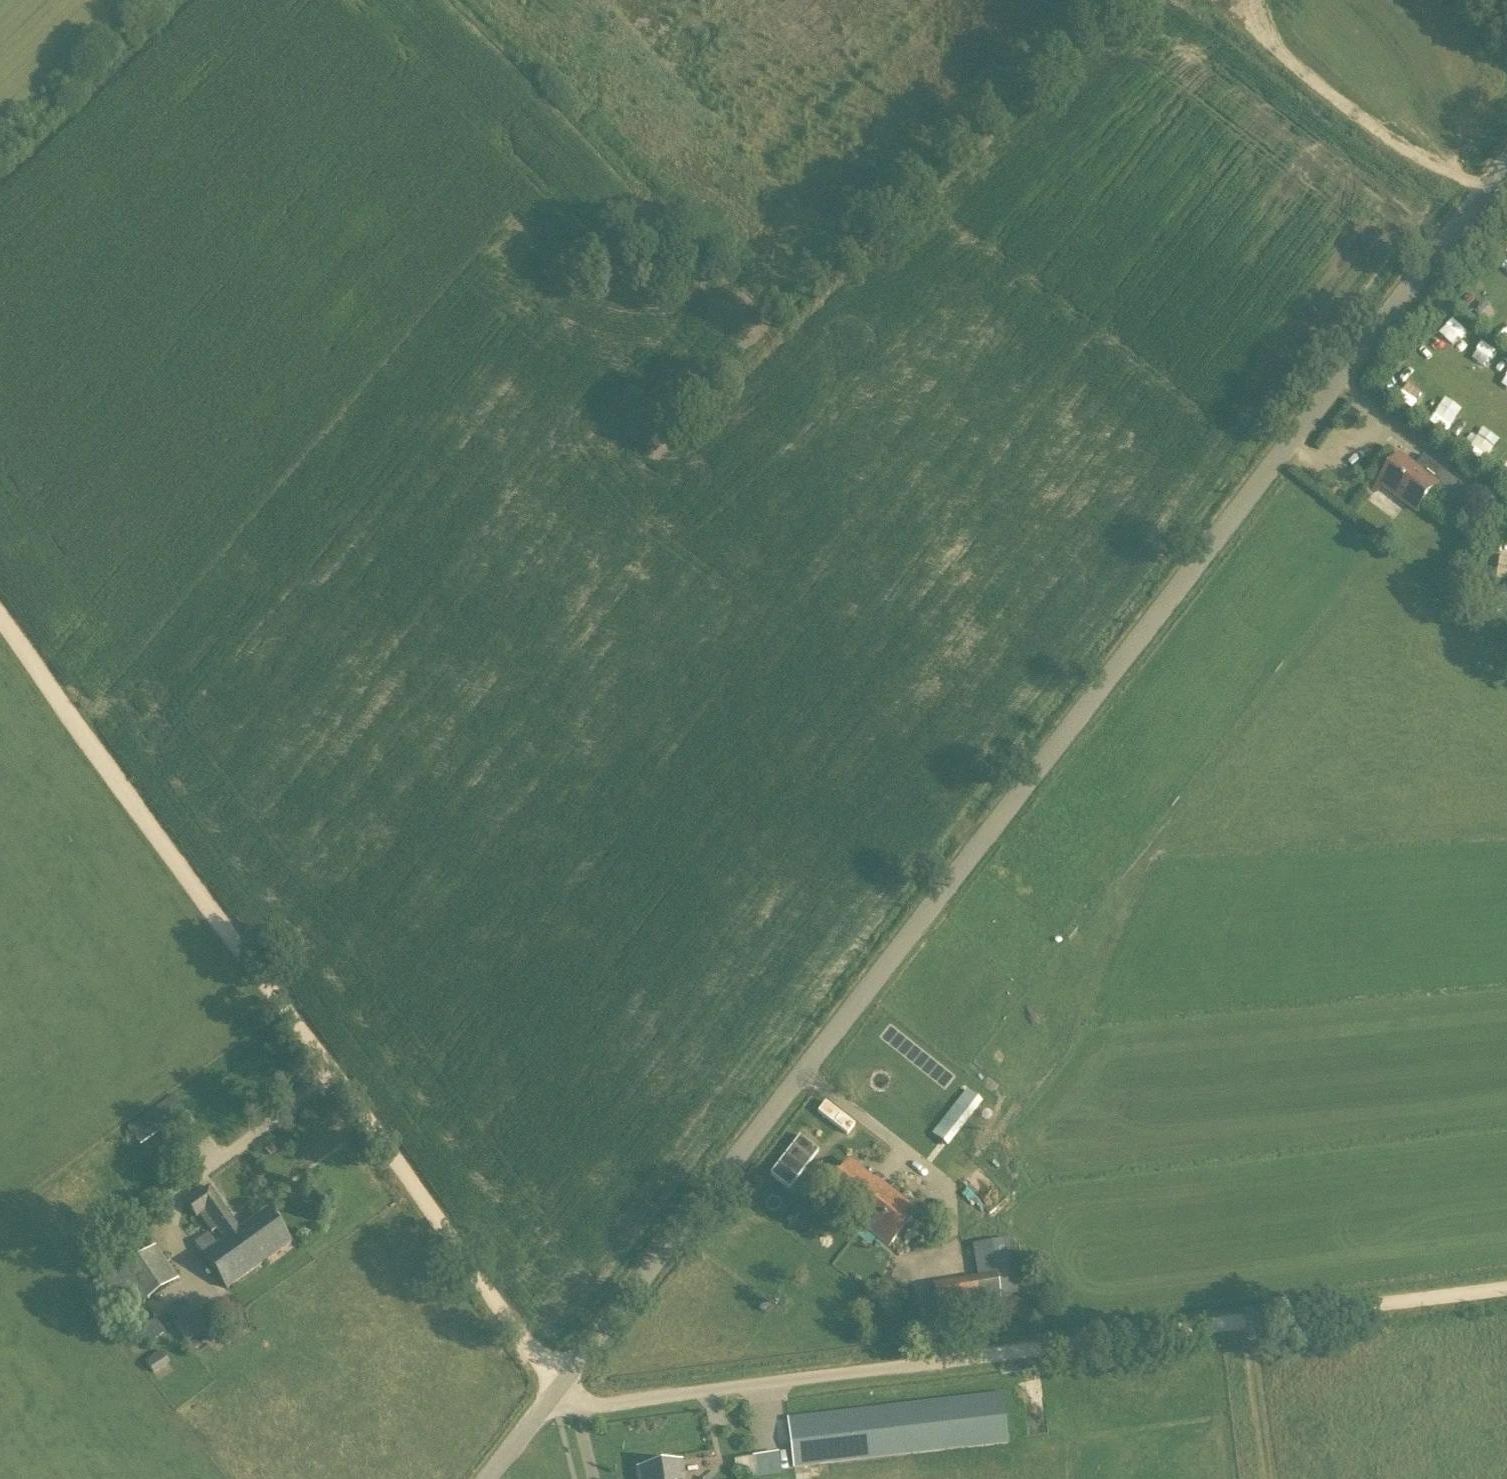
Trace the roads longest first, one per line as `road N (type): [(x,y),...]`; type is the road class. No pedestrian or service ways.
road 1 (unclassified): [(558,1386),(1506,163)]
road 2 (track): [(0,613),(558,1386)]
road 3 (track): [(1506,1288),(977,1356)]
road 4 (unclassified): [(558,1386),(578,1406),(977,1356)]

